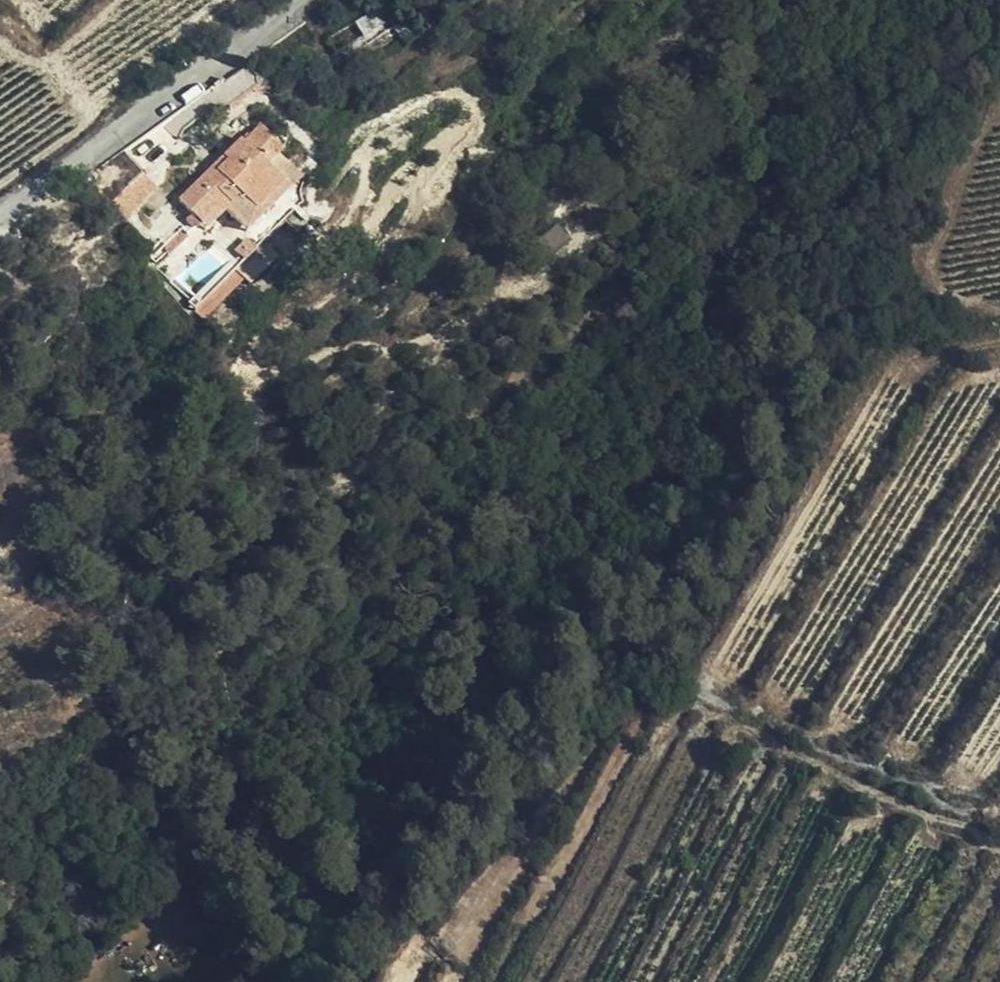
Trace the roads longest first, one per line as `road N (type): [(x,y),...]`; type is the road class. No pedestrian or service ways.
road 1 (residential): [(309,0),(0,214)]

